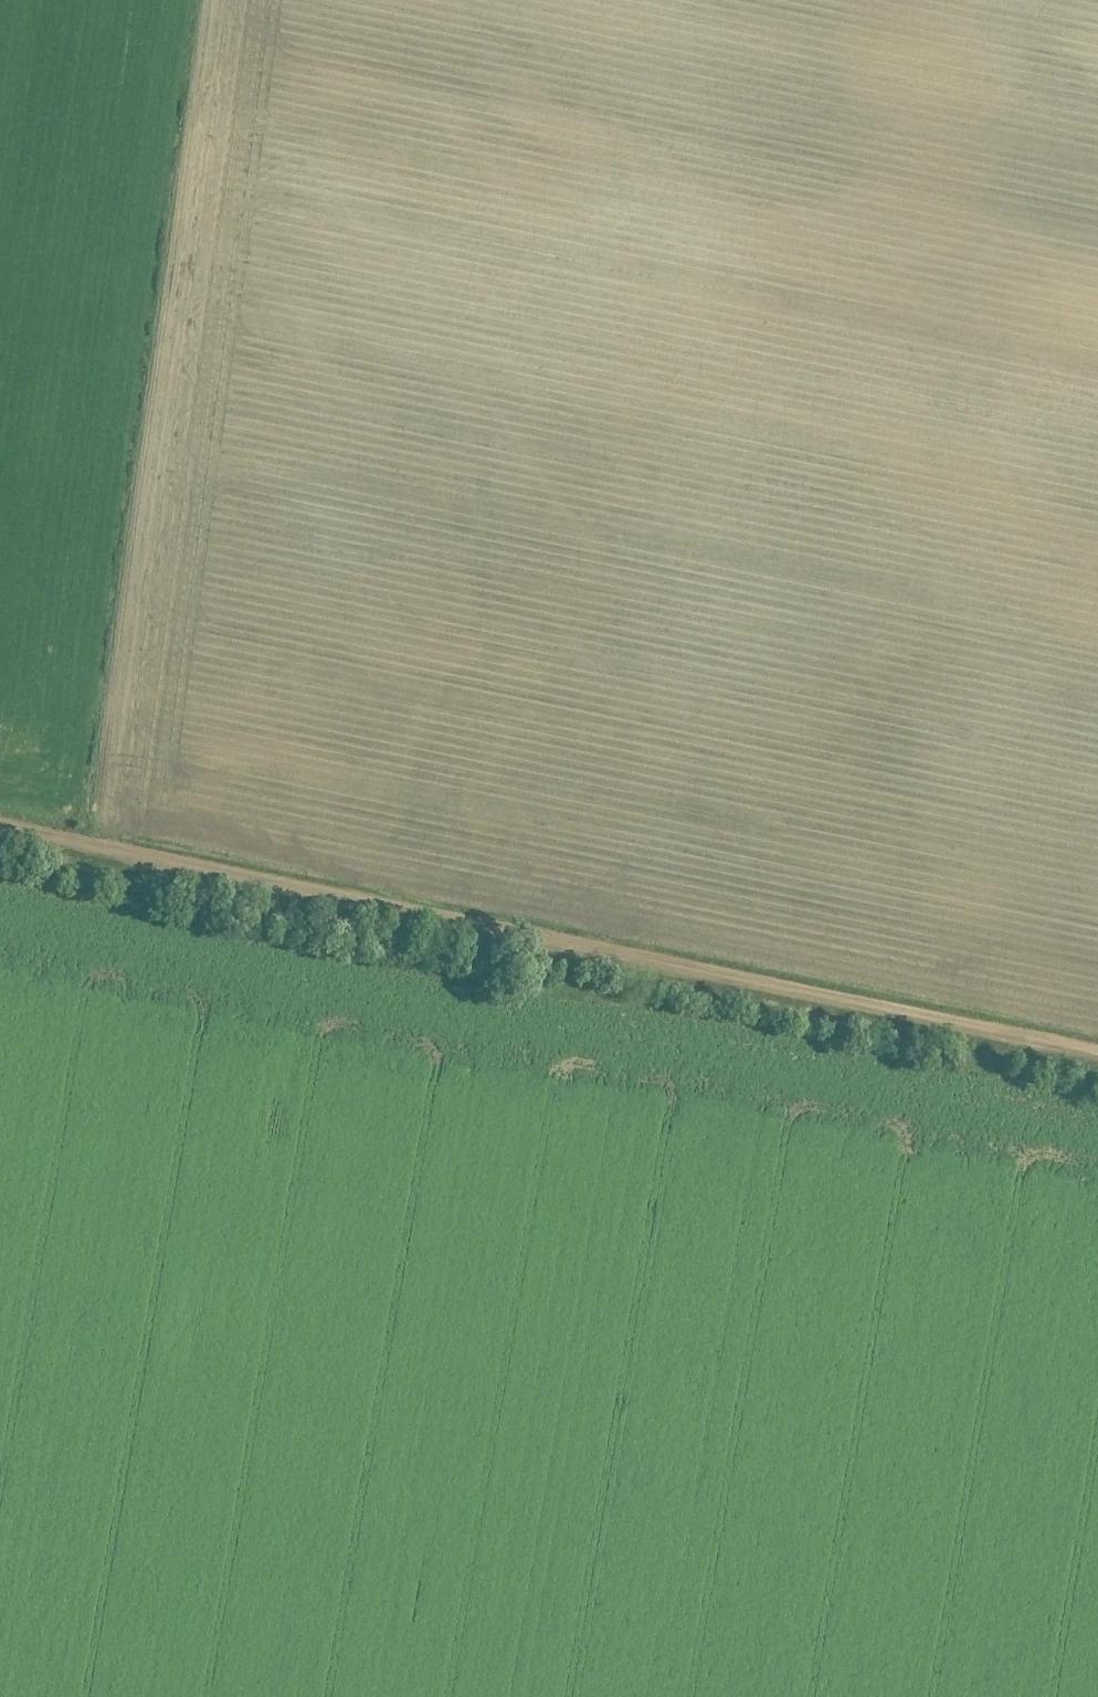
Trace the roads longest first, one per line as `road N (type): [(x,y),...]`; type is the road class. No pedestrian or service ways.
road 1 (unclassified): [(1097,1061),(0,835)]

